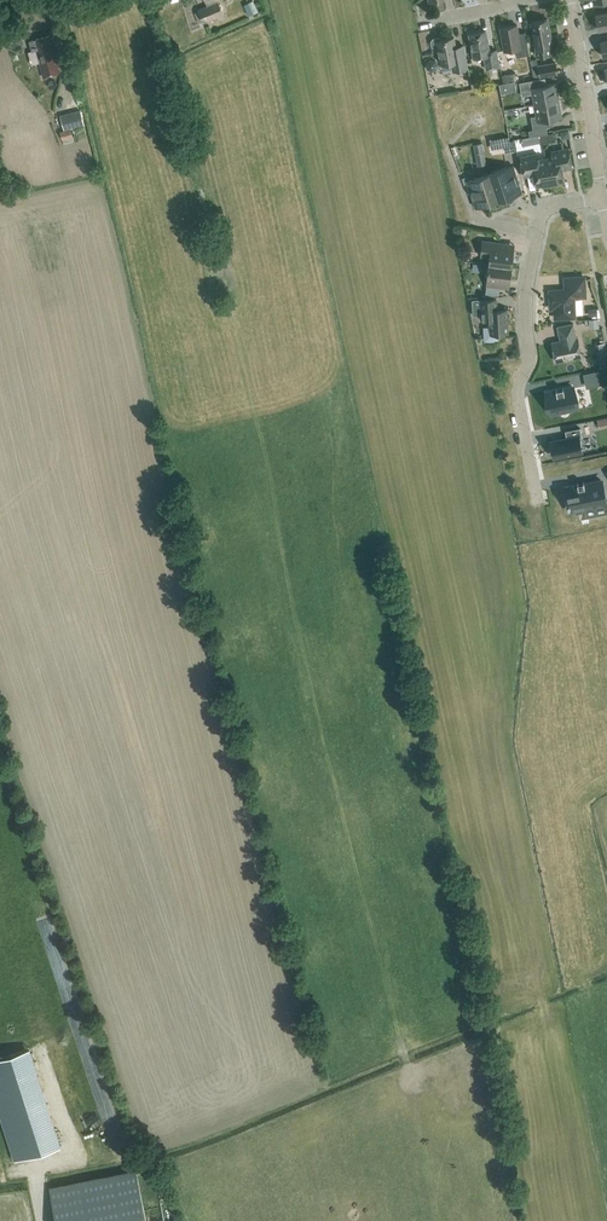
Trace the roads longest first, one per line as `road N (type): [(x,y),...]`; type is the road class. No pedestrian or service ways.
road 1 (residential): [(537,503),(517,392),(529,361),(526,294),(537,234)]
road 2 (residential): [(602,197),(569,0)]

